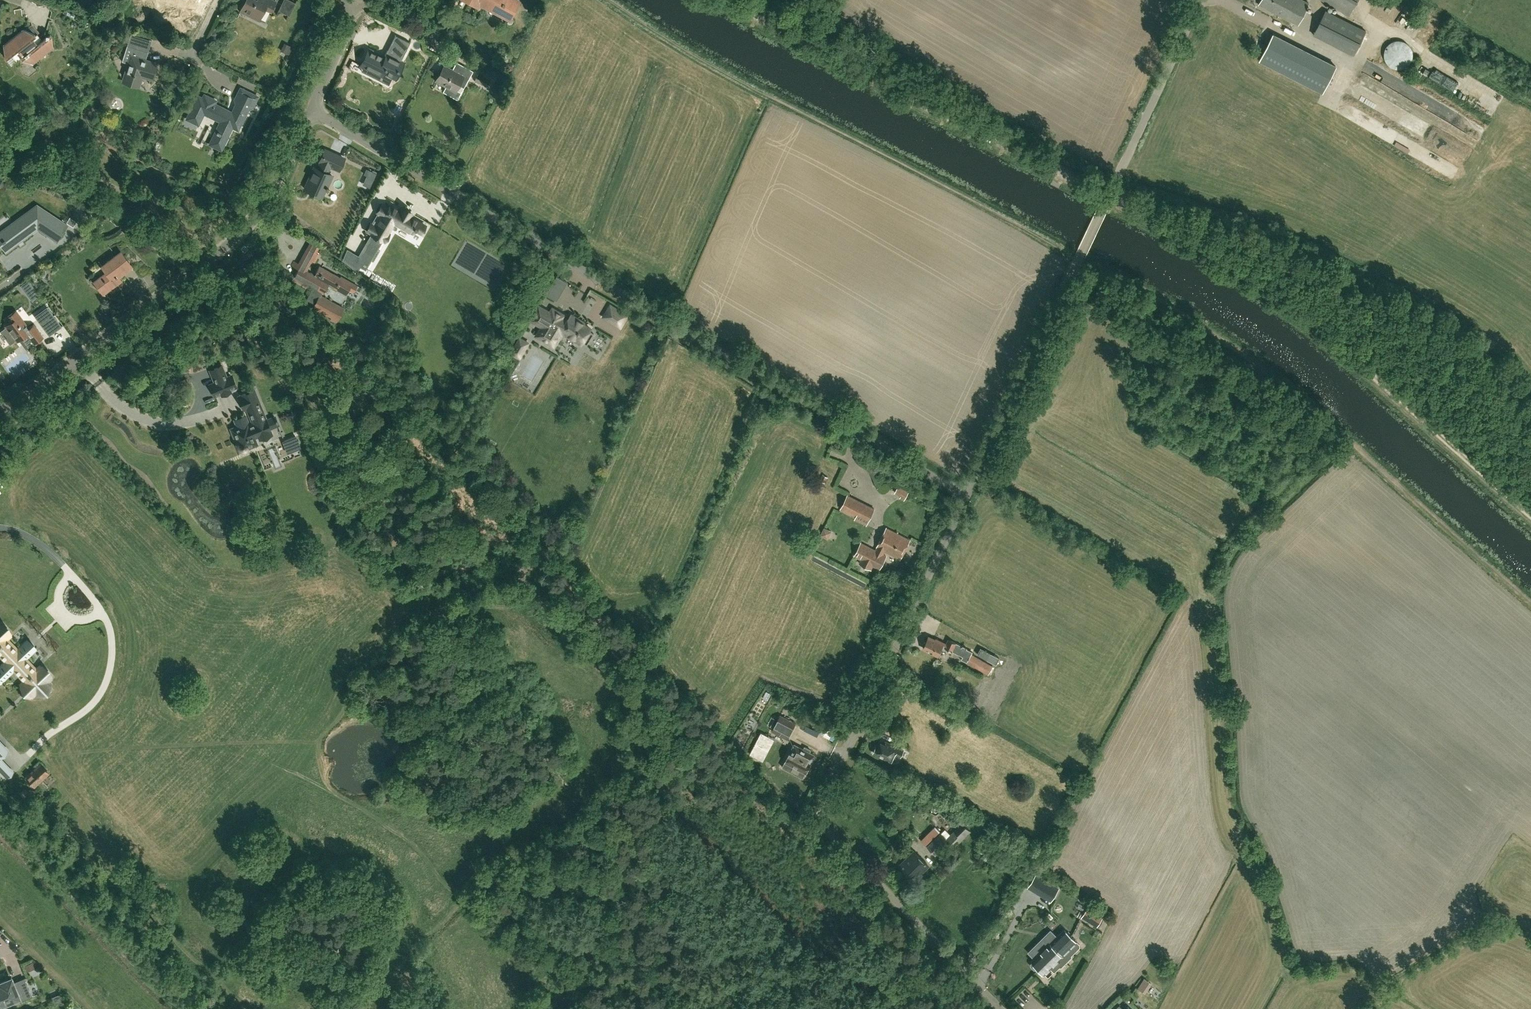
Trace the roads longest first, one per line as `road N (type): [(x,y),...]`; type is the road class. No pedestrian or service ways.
road 1 (unclassified): [(999,1008),(822,824),(822,806),(967,498)]
road 2 (residential): [(967,498),(445,187)]
road 3 (unclassified): [(967,498),(1203,0)]
road 4 (track): [(1530,519),(1256,274),(1184,228),(1108,198)]
road 5 (unclassified): [(4,413),(249,229),(272,199),(311,113)]
road 6 (track): [(724,0),(1108,198)]
road 7 (unclassified): [(445,187),(311,113)]
road 8 (track): [(1331,104),(1454,174)]
road 9 (residential): [(311,113),(358,0)]

